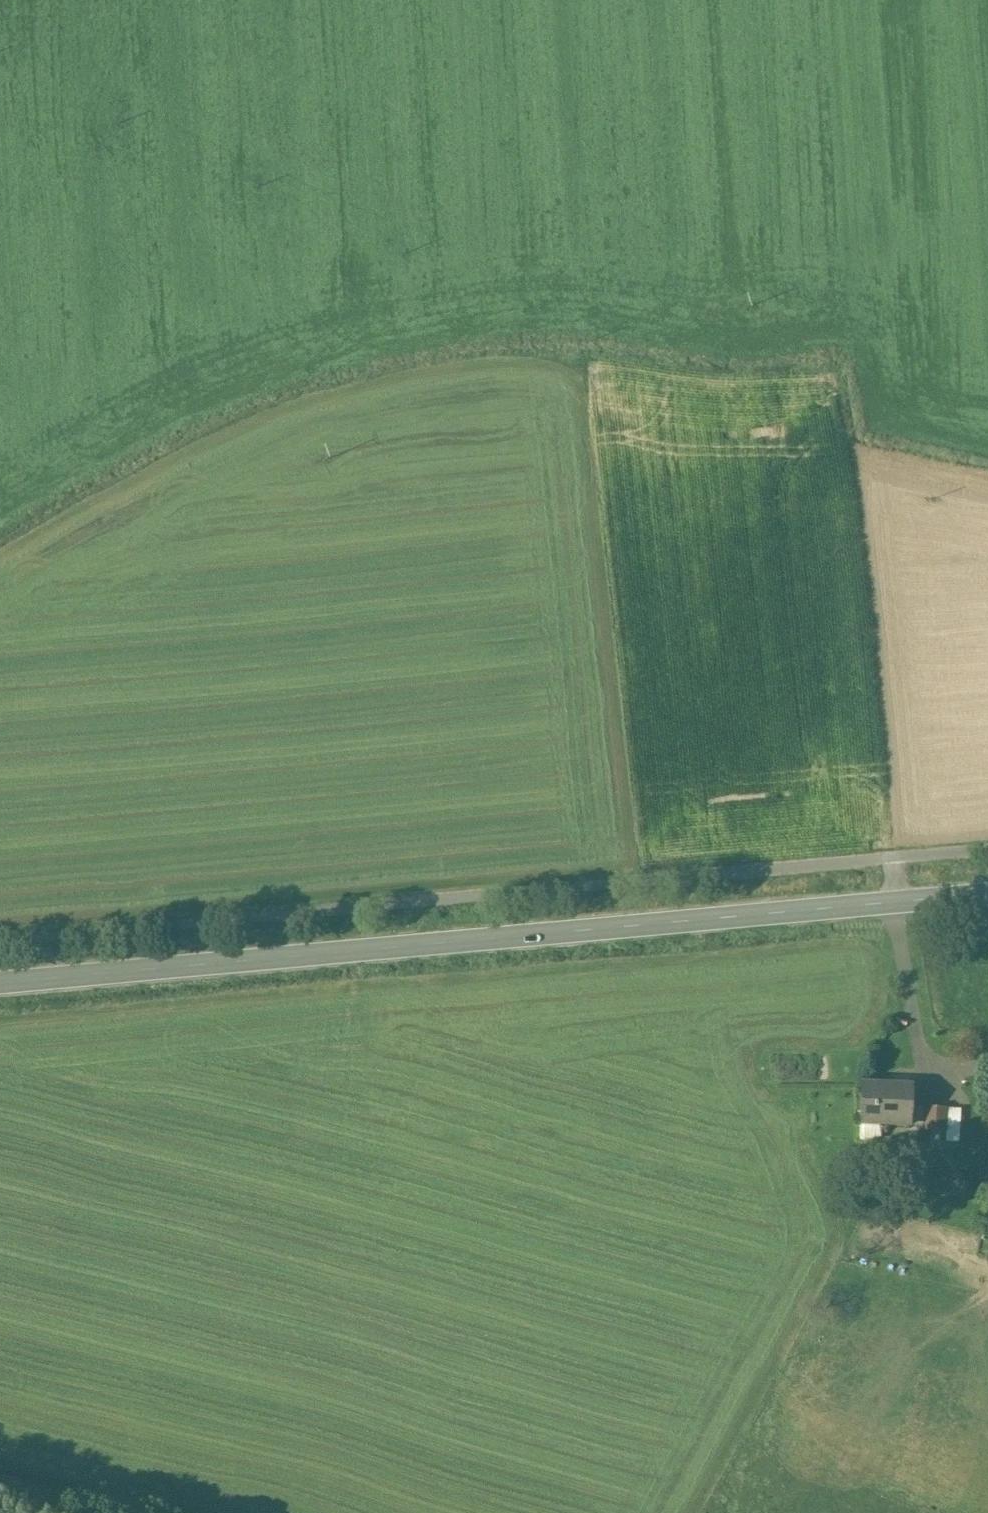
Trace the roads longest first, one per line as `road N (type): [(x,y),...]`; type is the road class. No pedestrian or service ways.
road 1 (secondary): [(987,893),(0,984)]

